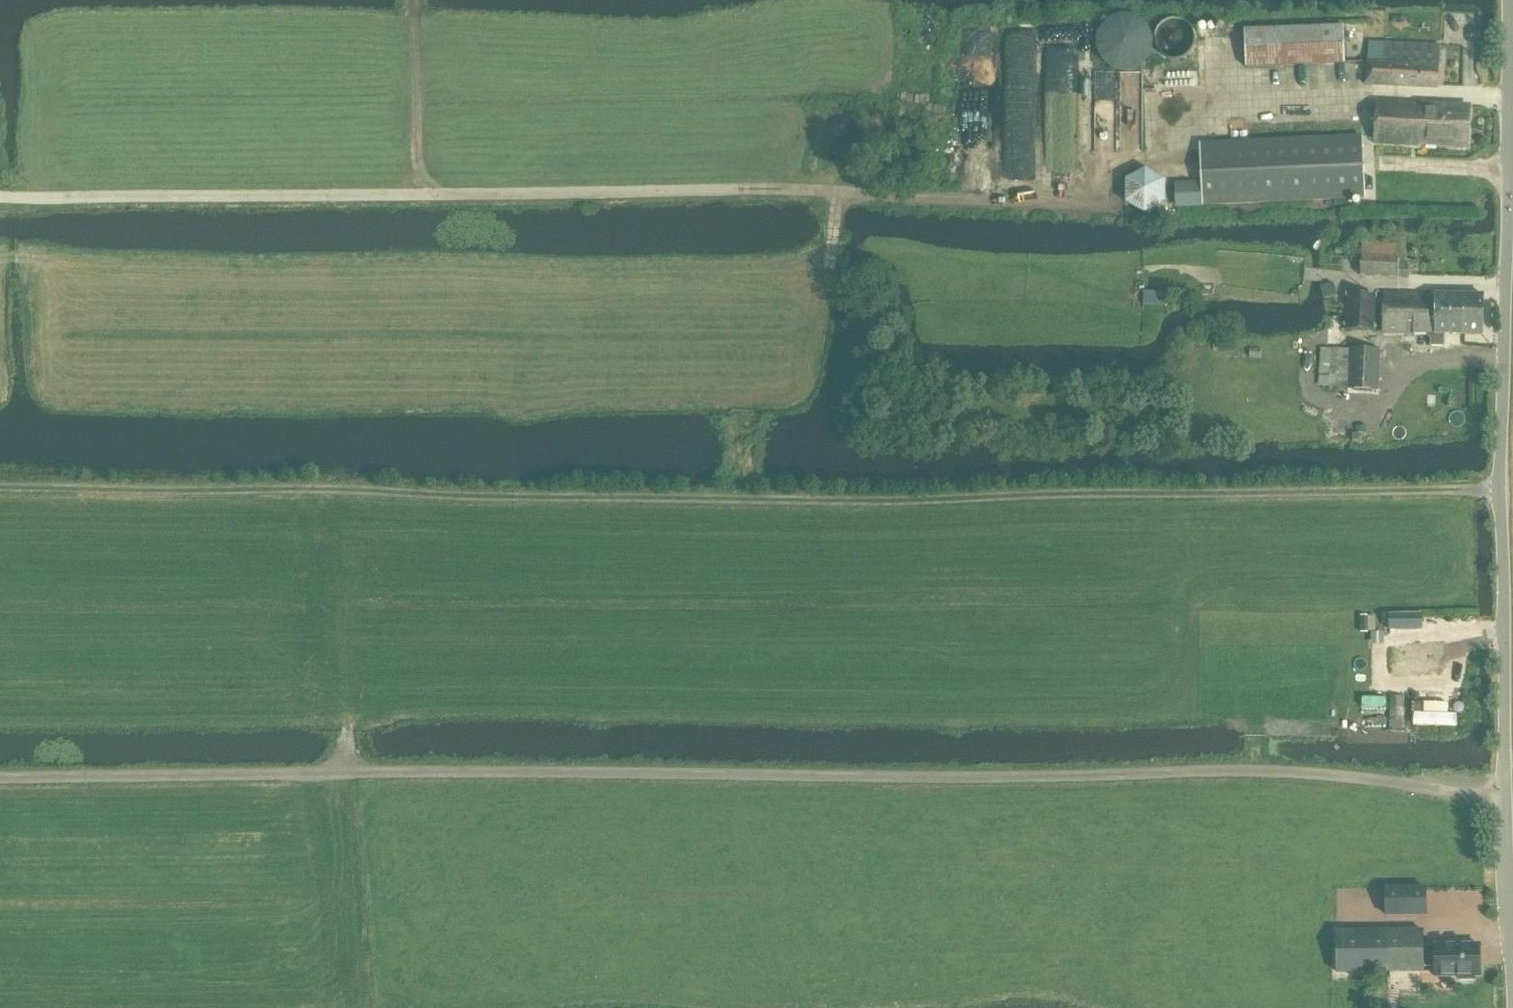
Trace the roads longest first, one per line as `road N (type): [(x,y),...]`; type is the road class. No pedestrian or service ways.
road 1 (unclassified): [(1512,1007),(1504,799),(1506,0)]
road 2 (track): [(878,199),(821,187),(0,199)]

